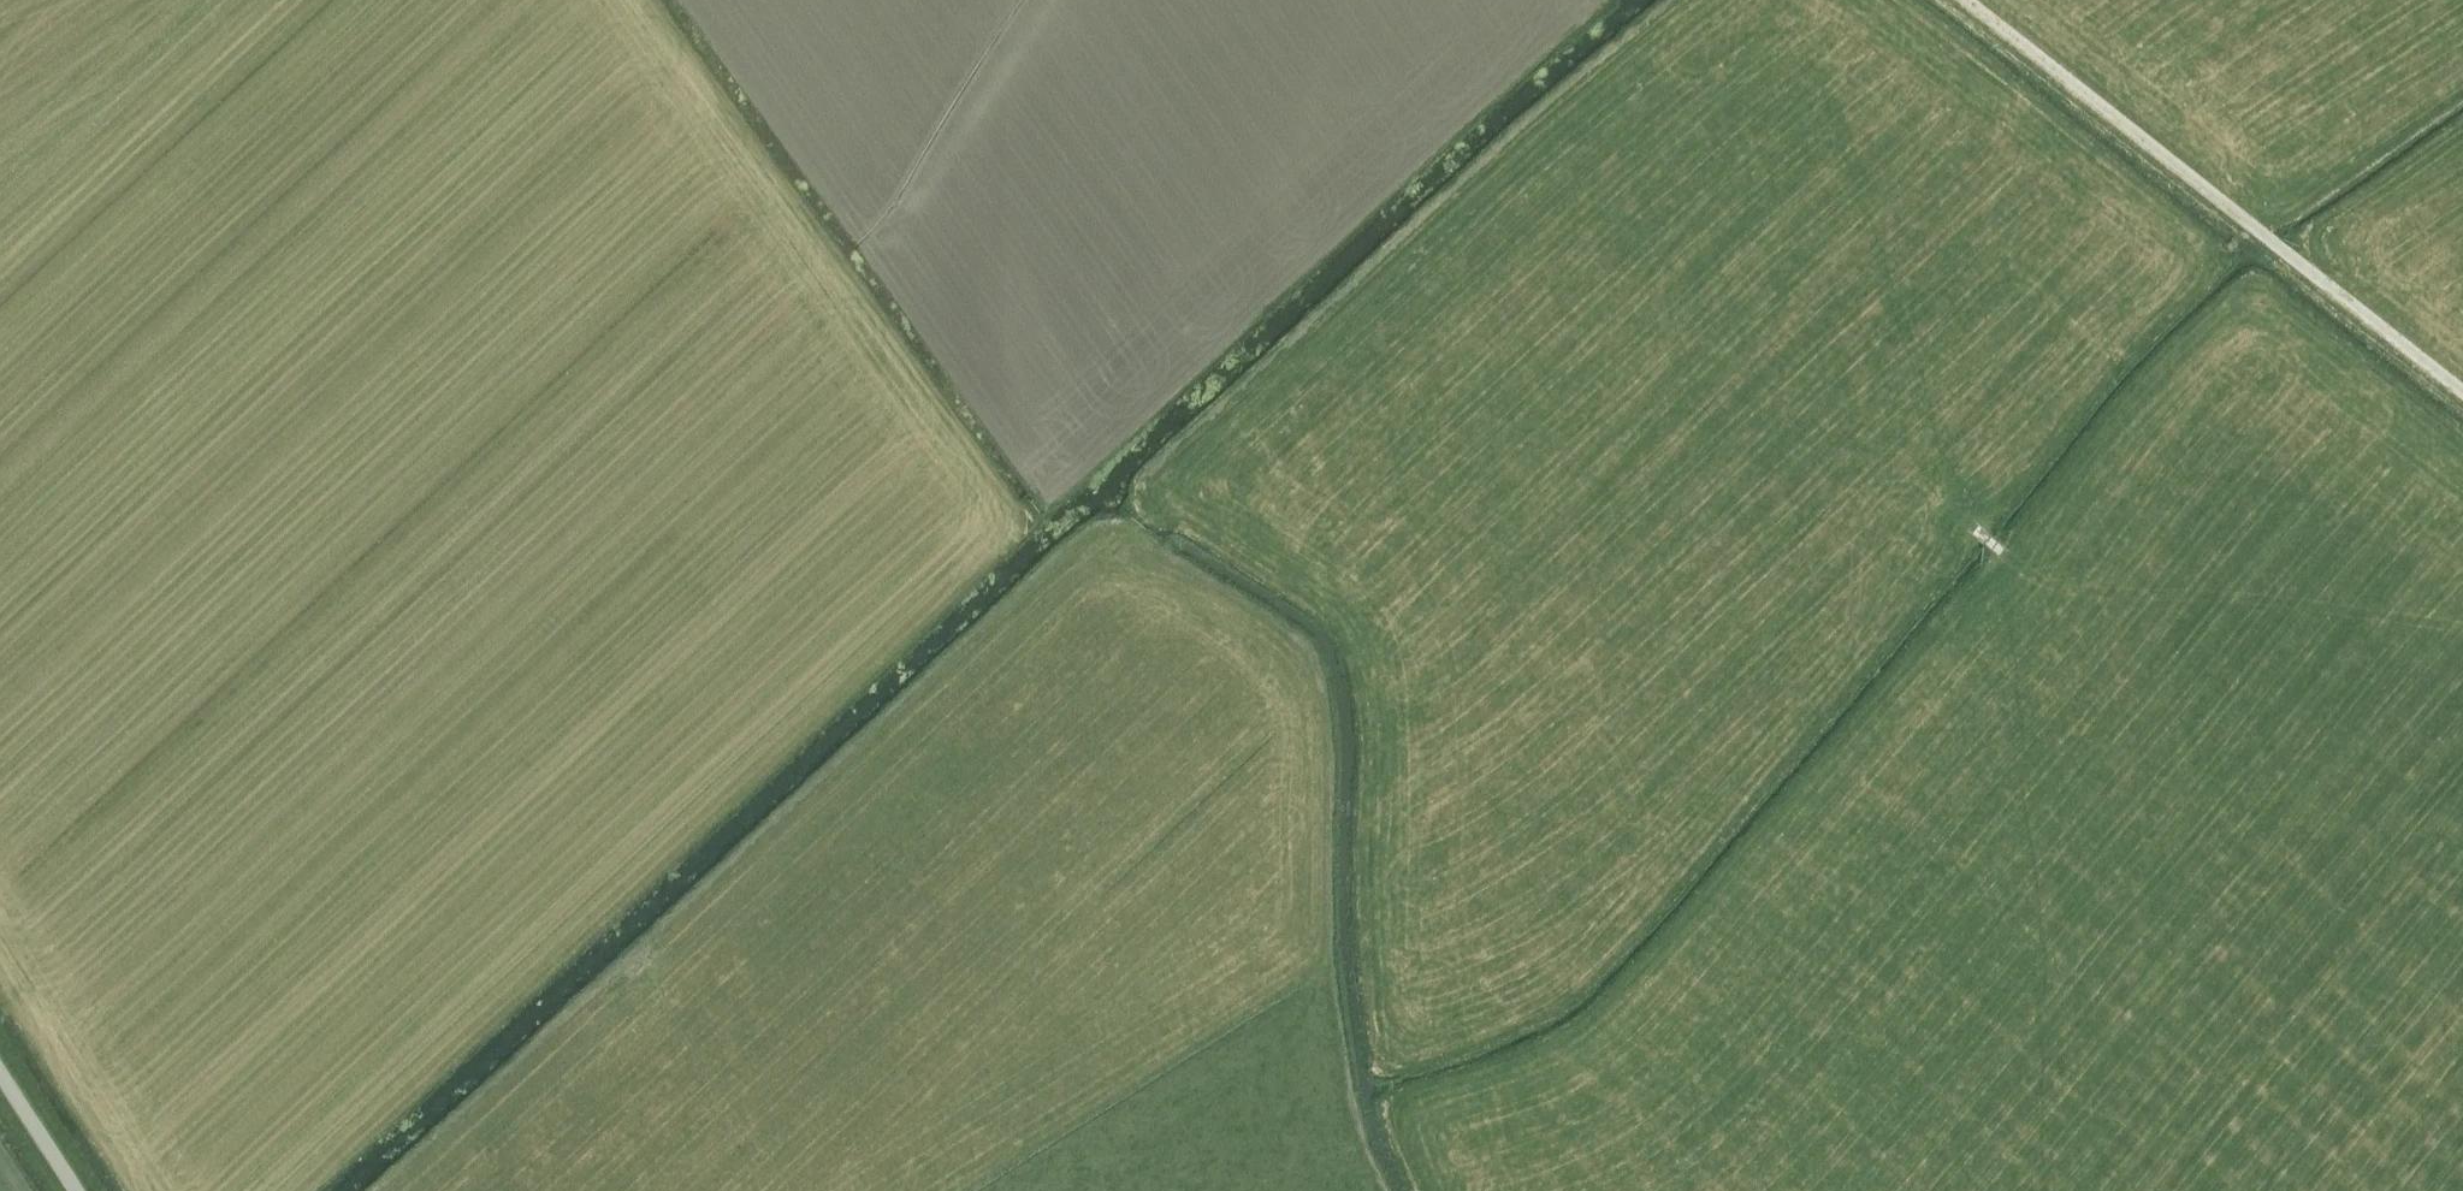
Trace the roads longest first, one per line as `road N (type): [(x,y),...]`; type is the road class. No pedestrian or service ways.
road 1 (track): [(1978,0),(2462,393)]
road 2 (unclassified): [(75,1190),(0,1075)]

